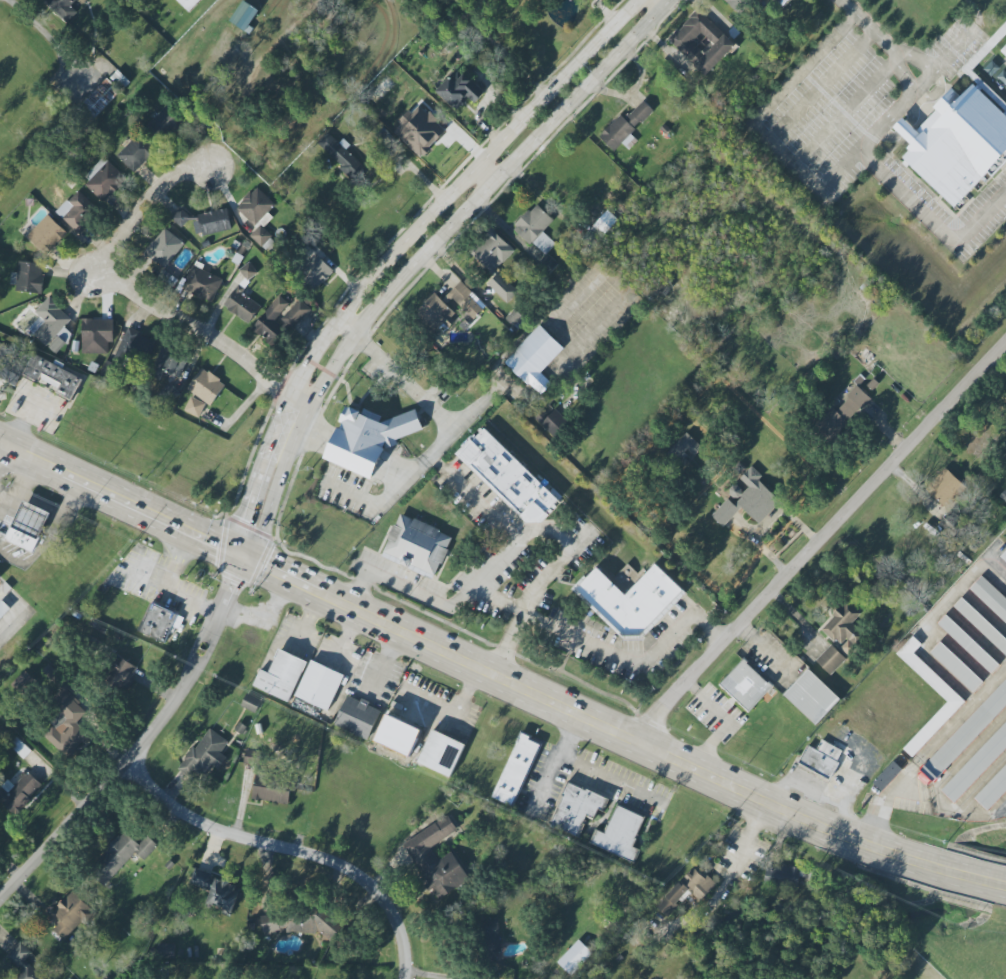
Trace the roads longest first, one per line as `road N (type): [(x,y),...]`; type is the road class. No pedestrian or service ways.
road 1 (primary): [(0,442),(765,802),(932,866)]
road 2 (secondary): [(247,557),(308,408),(341,354),(380,303),(671,0)]
road 3 (secondary): [(638,0),(357,292),(291,395),(231,549)]
road 4 (residential): [(631,738),(1005,345)]
road 5 (residential): [(0,901),(153,738),(194,673),(247,557)]
road 6 (residential): [(308,408),(209,334),(112,276),(125,234),(152,200),(213,165)]
road 7 (residential): [(412,978),(405,930),(363,875),(337,859),(214,829),(187,814),(132,759)]

